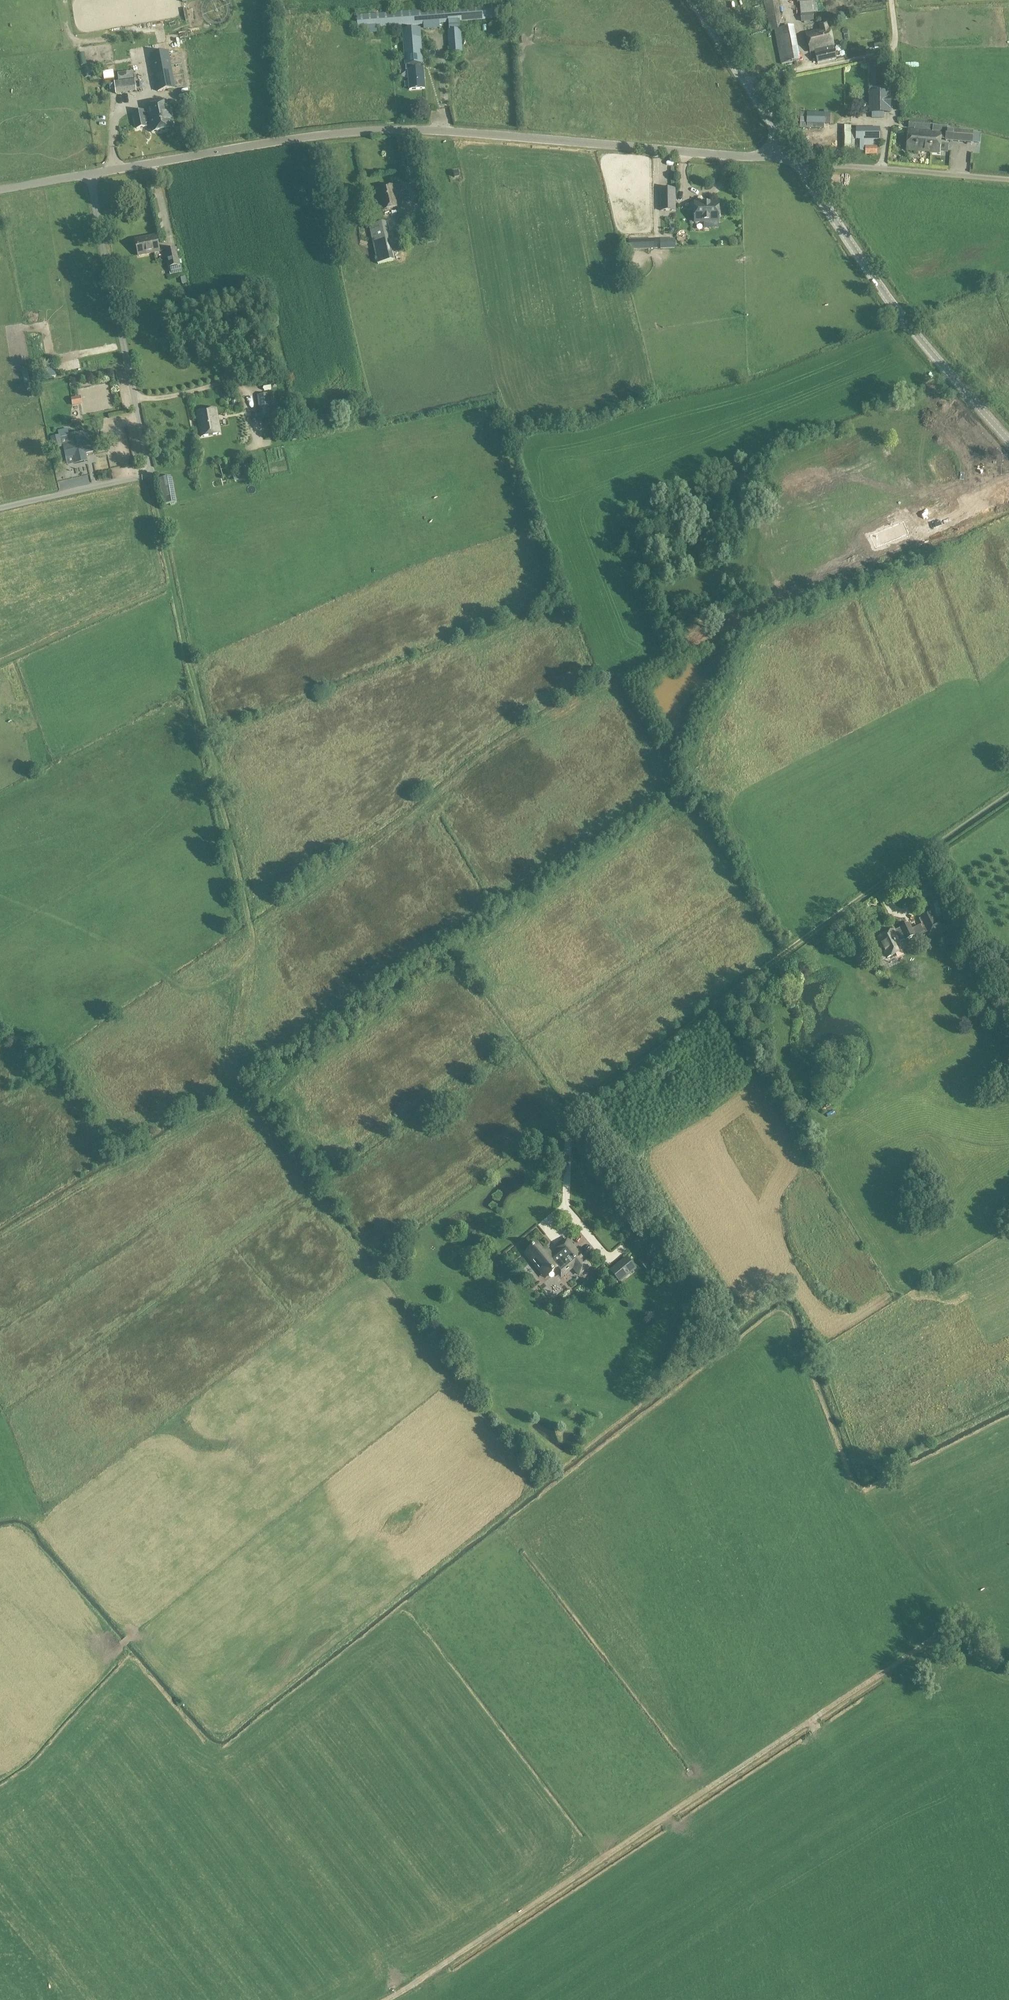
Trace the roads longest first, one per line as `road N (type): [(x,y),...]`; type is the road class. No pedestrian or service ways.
road 1 (unclassified): [(91,175),(394,129),(749,157),(792,152)]
road 2 (track): [(382,1999),(950,1625)]
road 3 (track): [(0,664),(173,585),(251,929)]
road 4 (unclassified): [(0,509),(149,470),(91,175)]
road 5 (tertiary): [(1008,443),(891,302),(792,152)]
road 6 (unclassified): [(742,80),(893,46),(892,0)]

